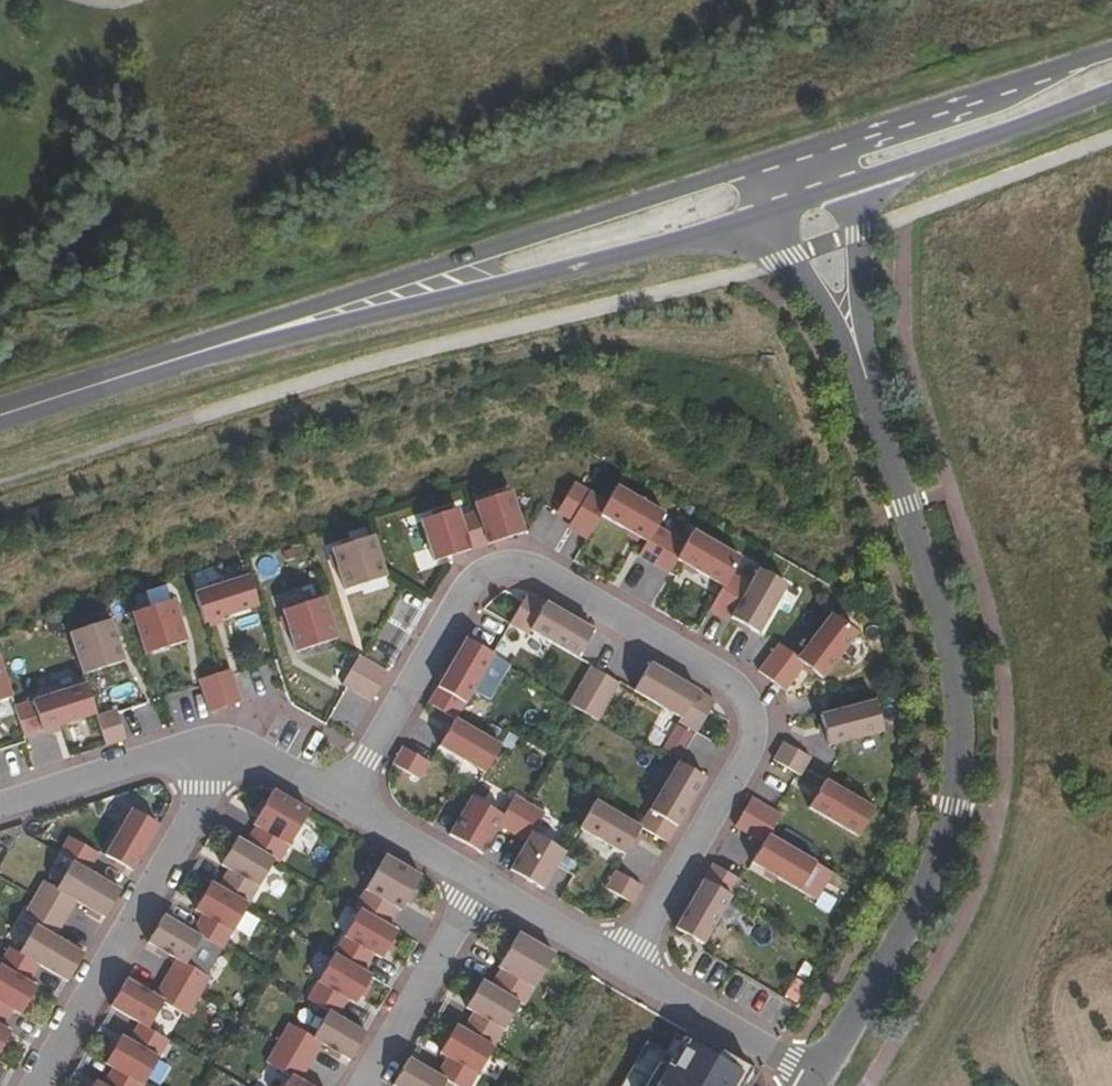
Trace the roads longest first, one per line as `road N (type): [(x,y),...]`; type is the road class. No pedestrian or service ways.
road 1 (residential): [(343,802),(473,582),(497,568),(530,567),(739,688),(754,713),(754,744),(627,965)]
road 2 (residential): [(819,1075),(927,889),(954,806),(962,736),(955,653),(870,387)]
road 3 (secondary): [(788,157),(219,347)]
road 4 (secondary): [(219,347),(761,215)]
road 5 (residential): [(34,1085),(205,788),(211,742)]
road 6 (secondary): [(1111,51),(788,157)]
road 7 (secondary): [(858,182),(1111,92)]
road 8 (residential): [(363,1085),(484,883)]
road 9 (secondary): [(0,418),(219,347)]
road 10 (residential): [(211,742),(0,811)]
road 11 (residential): [(819,1075),(627,965)]
road 12 (residential): [(870,387),(858,182)]
road 13 (residential): [(761,215),(870,387)]
road 14 (residential): [(627,965),(484,883)]
road 15 (residential): [(484,883),(343,802)]
road 16 (residential): [(343,802),(261,755),(211,742)]

